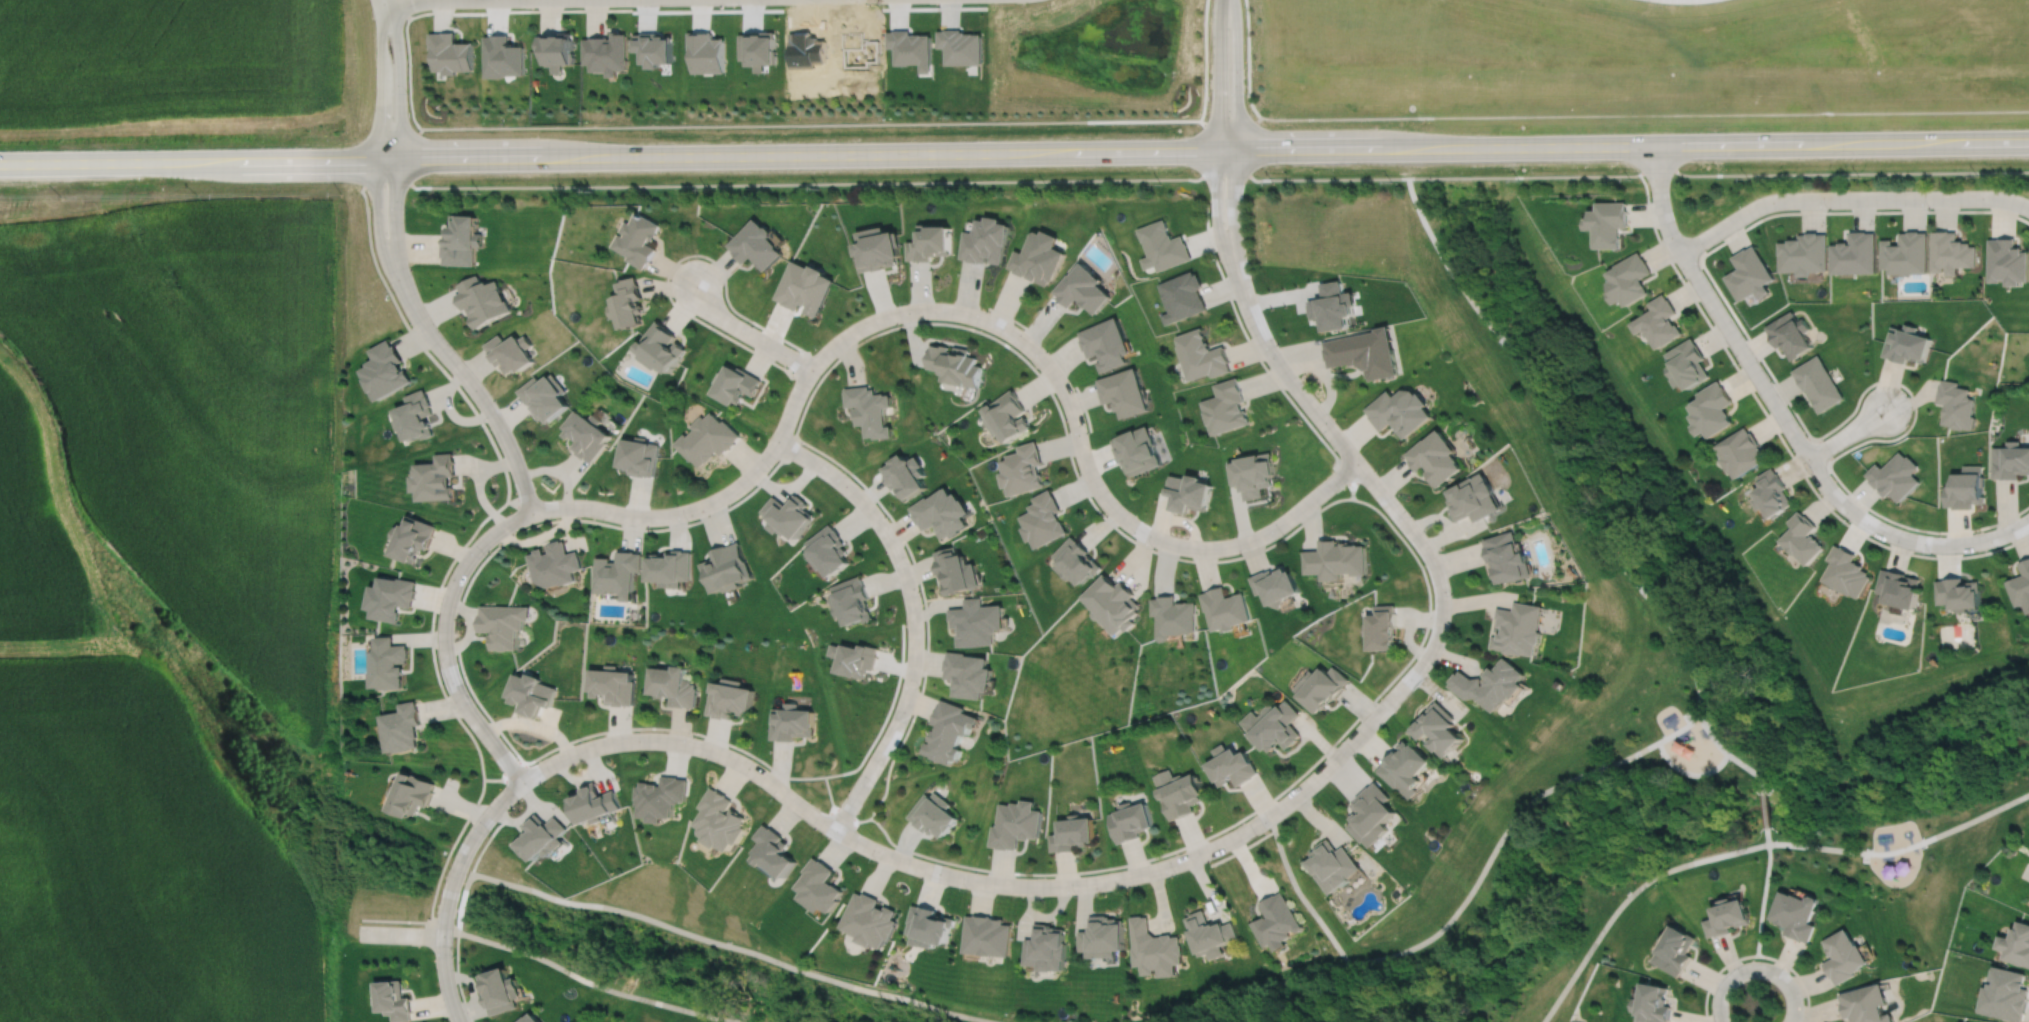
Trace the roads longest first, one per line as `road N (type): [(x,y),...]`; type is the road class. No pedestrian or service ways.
road 1 (residential): [(522,781),(593,746),(665,740),(726,756),(844,835),(946,875),(1057,886),(1187,859),(1256,825),(1308,786),(1431,650),(1442,608),(1435,568),(1357,463)]
road 2 (secondary): [(1236,150),(0,164)]
road 3 (residential): [(532,513),(574,506),(650,517),(710,503),(765,459),(827,351),(877,319),(928,309),(989,321),(1031,348),(1065,393),(1093,483),(1122,518),(1164,541),(1207,549),(1260,537),(1357,463)]
road 4 (secondary): [(2028,142),(1236,150)]
road 5 (residential): [(1659,147),(1669,232),(1826,485),(1877,528),(1945,545)]
road 6 (residential): [(777,441),(839,479),(875,516),(904,574),(913,614),(902,711),(835,830)]
road 7 (residential): [(2028,209),(1995,198),(1778,201),(1680,252)]
road 8 (residential): [(522,781),(455,689),(443,630),(467,560),(491,535),(532,513)]
road 9 (residential): [(406,295),(394,213),(400,66),(388,0)]
road 10 (residential): [(1222,0),(1216,224),(1237,274)]
road 11 (residential): [(458,1021),(443,956),(448,897),(474,834),(522,781)]
road 12 (residential): [(532,513),(495,421),(406,295)]
road 13 (residential): [(1357,463),(1274,359),(1237,274)]
road 14 (residential): [(1236,150),(1231,0)]
road 15 (residential): [(695,285),(727,322),(811,370)]
road 16 (residential): [(1722,1021),(1727,982),(1754,970),(1769,971),(1790,989),(1791,1021)]
road 17 (residential): [(380,16),(374,159)]
road 18 (residential): [(374,159),(380,242),(406,295)]
road 19 (residential): [(1237,274),(1236,150)]

